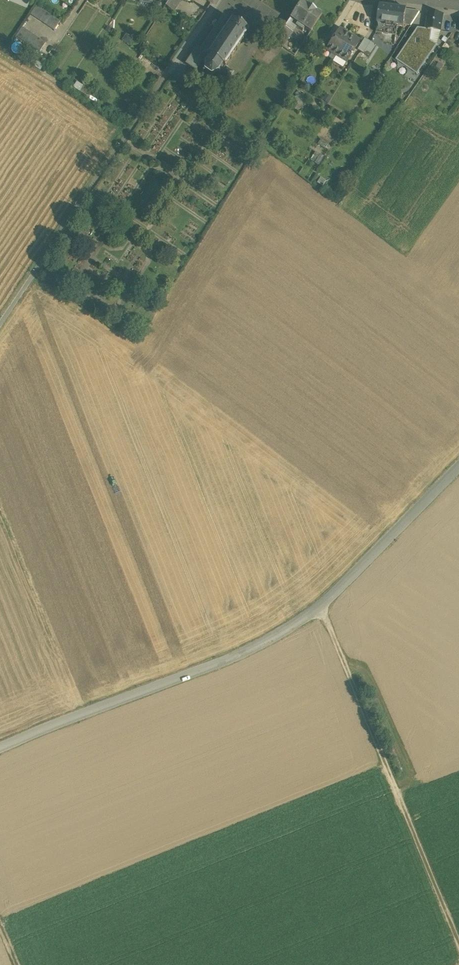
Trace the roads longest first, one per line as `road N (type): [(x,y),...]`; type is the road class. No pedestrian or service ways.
road 1 (tertiary): [(0,747),(240,655),(321,607),(458,467)]
road 2 (track): [(218,0),(0,324)]
road 3 (track): [(321,607),(458,946)]

